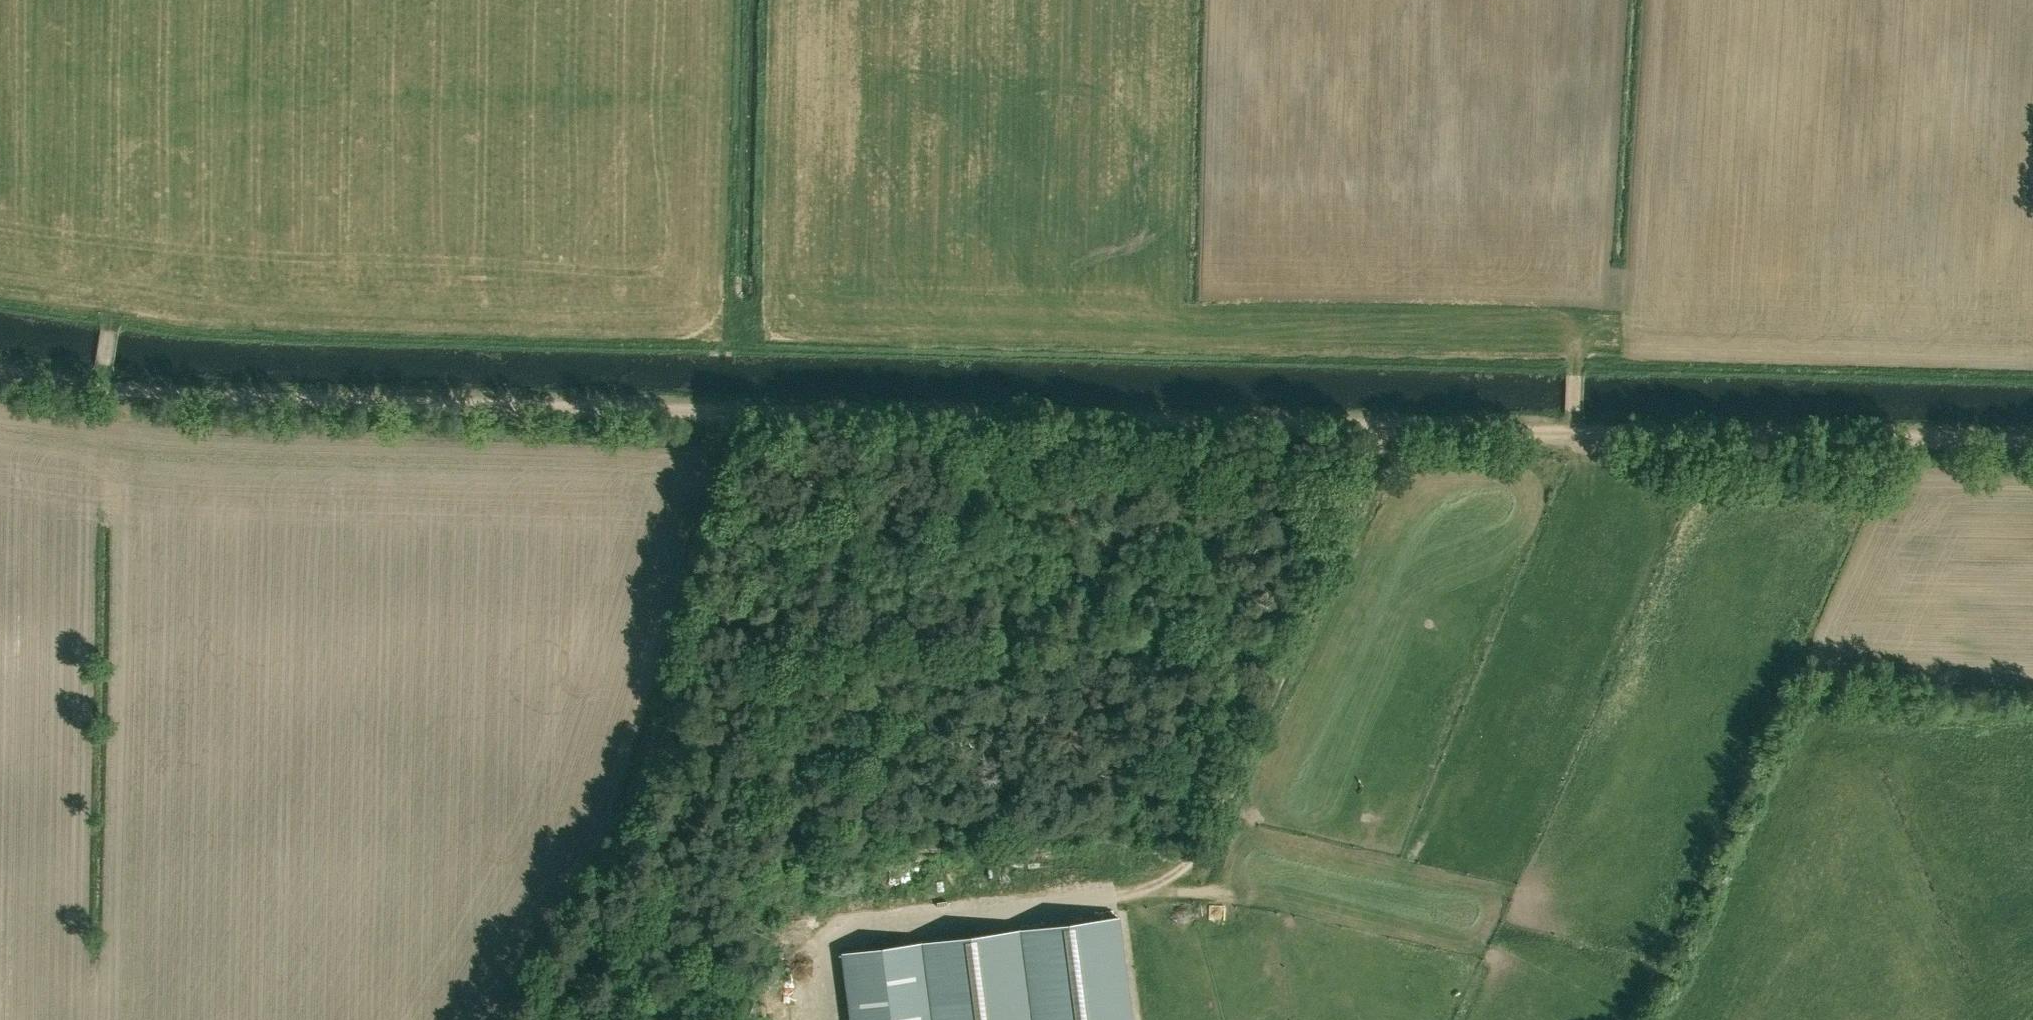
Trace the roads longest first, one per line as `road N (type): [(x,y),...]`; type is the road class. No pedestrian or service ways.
road 1 (track): [(2032,441),(1575,436),(246,398),(0,373)]
road 2 (track): [(1394,430),(1206,854)]

